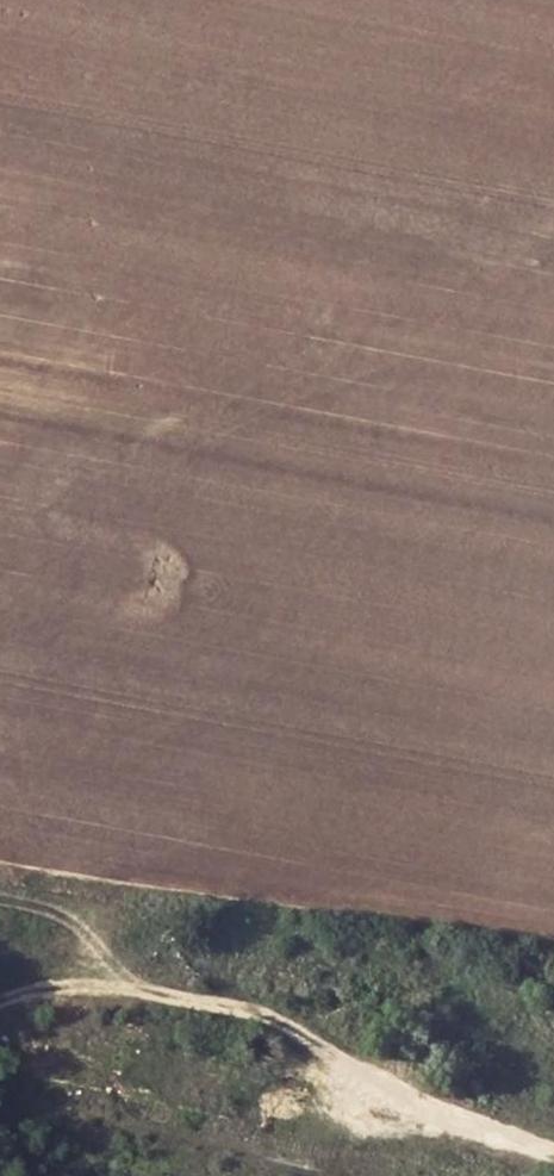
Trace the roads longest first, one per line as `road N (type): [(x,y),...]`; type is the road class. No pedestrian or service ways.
road 1 (track): [(553,1152),(407,1098),(273,1017),(141,990)]
road 2 (track): [(141,990),(54,912),(0,900)]

